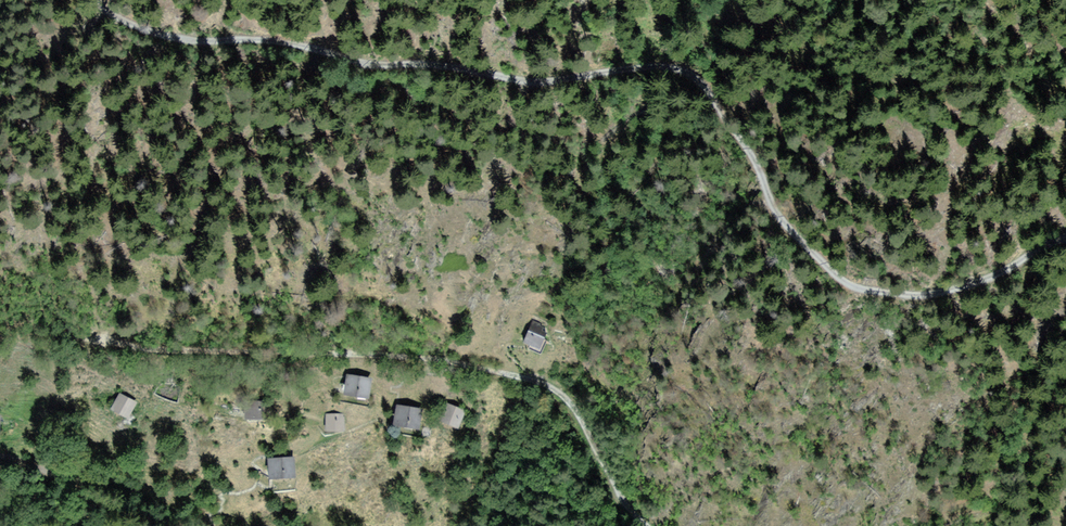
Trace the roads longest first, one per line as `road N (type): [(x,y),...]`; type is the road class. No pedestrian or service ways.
road 1 (track): [(101,0),(136,27),(184,39),(309,46),(372,65),(439,62),(549,81),(664,65),(685,70),(752,153),(782,221),(845,283),(869,291),(909,295),(974,284),(1065,238)]
road 2 (track): [(3,321),(83,340),(458,361),(553,385),(604,479),(646,525)]
road 3 (track): [(152,525),(72,494),(0,452)]

